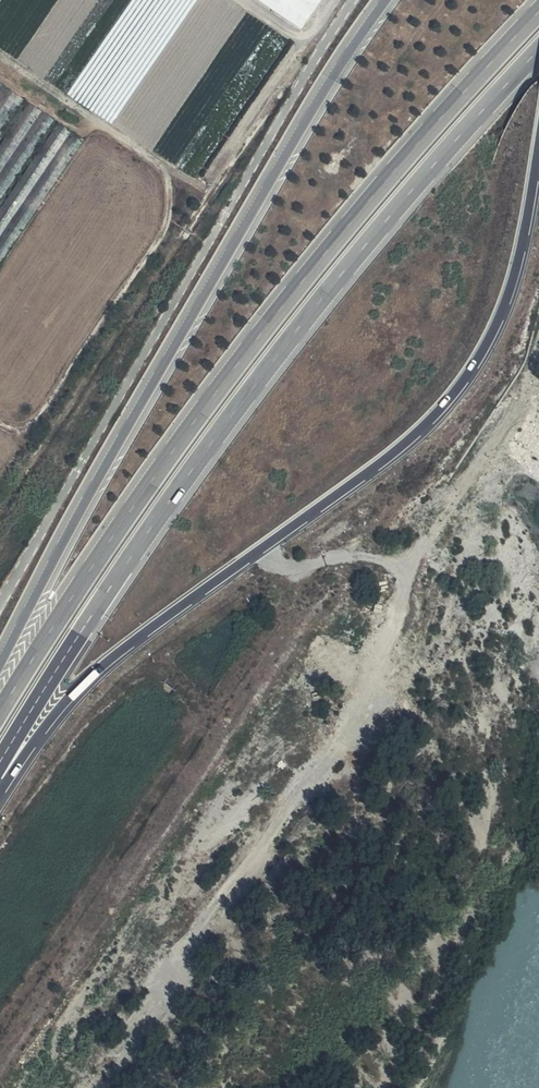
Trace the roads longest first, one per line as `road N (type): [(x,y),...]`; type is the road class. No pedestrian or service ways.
road 1 (trunk): [(0,767),(207,450),(400,204),(538,50)]
road 2 (trunk): [(538,12),(301,280),(176,445),(0,710)]
road 3 (trunk): [(0,788),(85,681),(370,472),(459,386),(506,303),(538,146)]
road 4 (trunk): [(384,0),(121,436),(0,666)]

